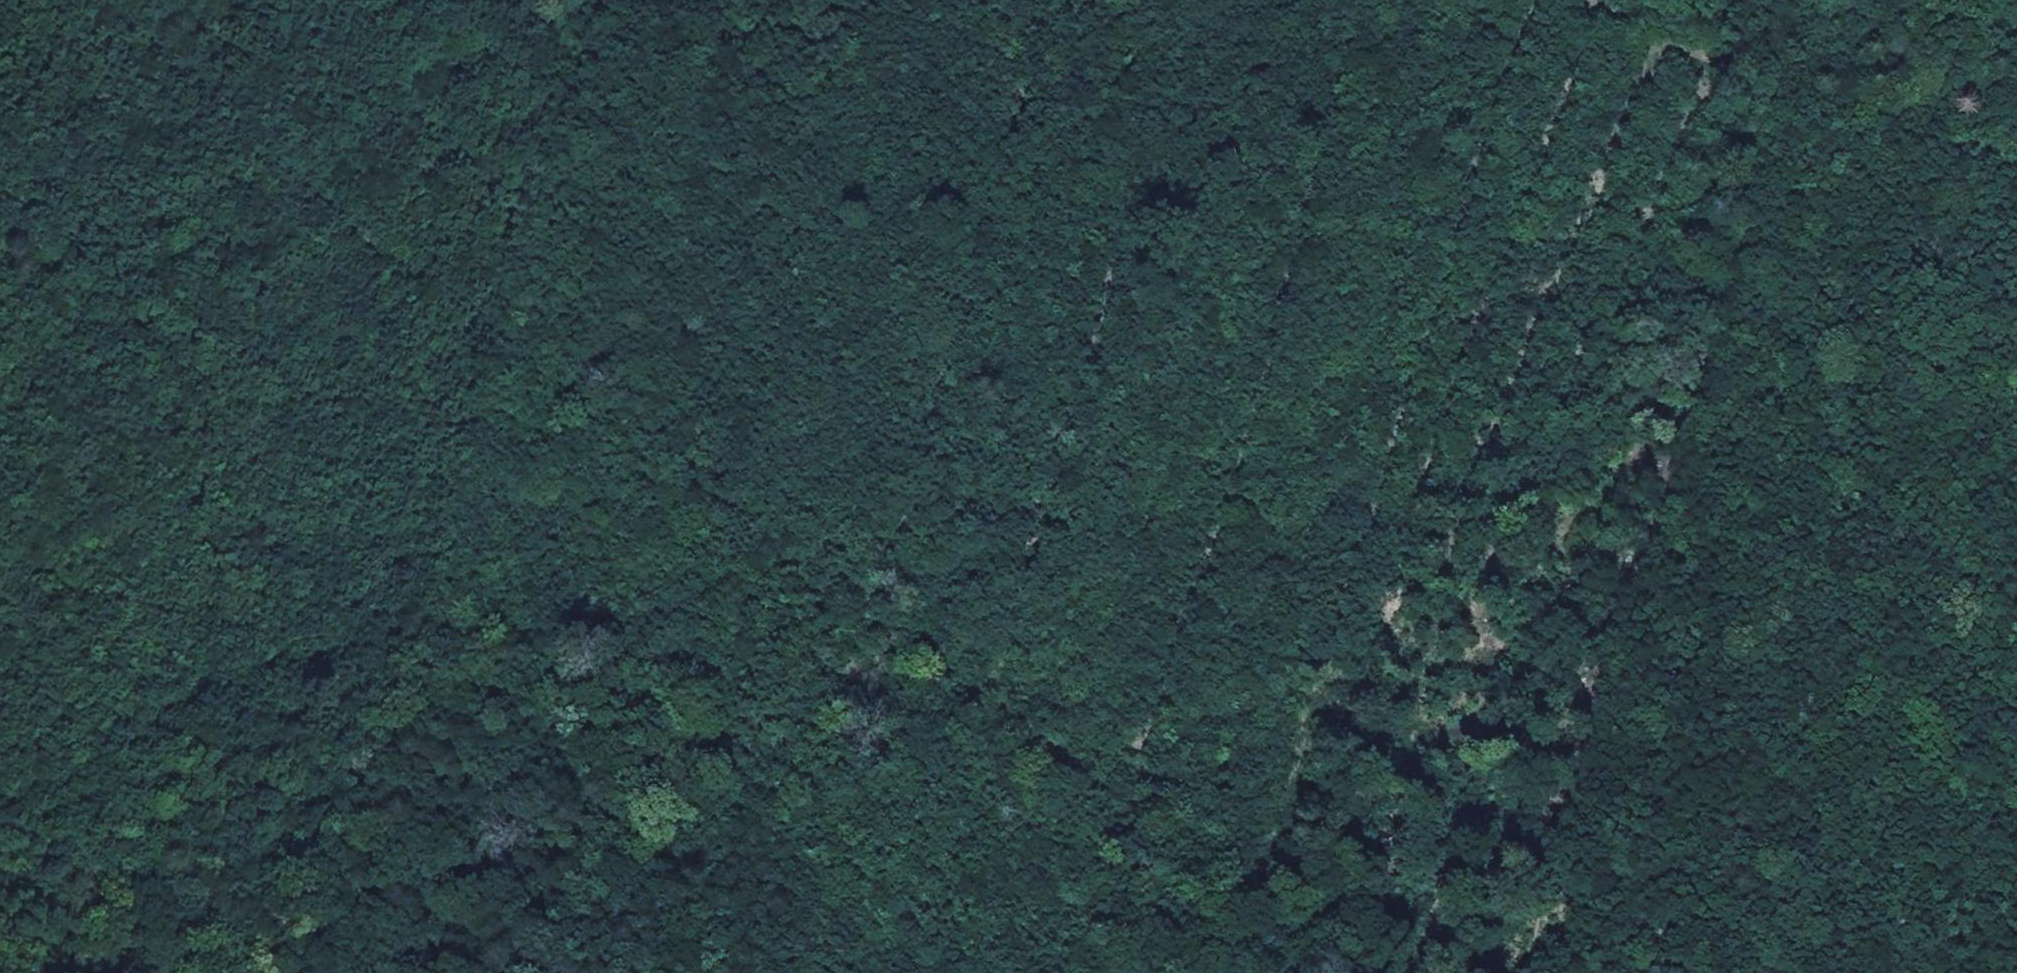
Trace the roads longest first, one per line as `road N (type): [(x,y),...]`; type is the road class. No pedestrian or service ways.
road 1 (track): [(1537,972),(1788,99)]
road 2 (track): [(2016,174),(1788,99),(1560,0)]

